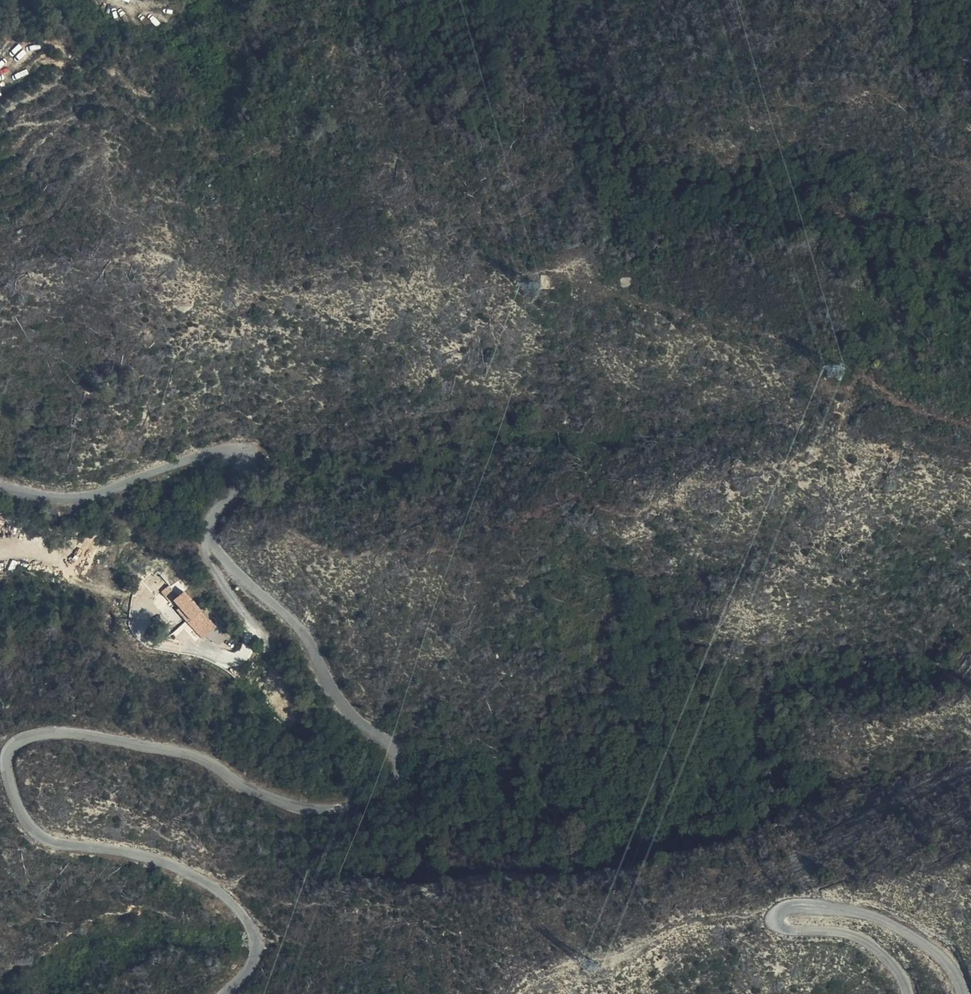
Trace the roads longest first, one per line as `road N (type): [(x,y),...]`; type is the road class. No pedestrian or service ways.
road 1 (unclassified): [(0,489),(73,501),(110,494),(165,467),(234,456),(245,464),(244,480),(215,534),(219,554),(307,636),(349,709),(396,747),(398,785),(369,806),(343,812),(283,806),(210,764),(106,738),(40,735),(6,757),(13,797),(47,838),(174,867),(210,886),(242,921),(254,947),(247,971),(226,993)]
road 2 (unclassified): [(908,993),(867,943),(835,932),(789,931),(776,914),(830,908),(907,932),(942,956),(963,993)]

